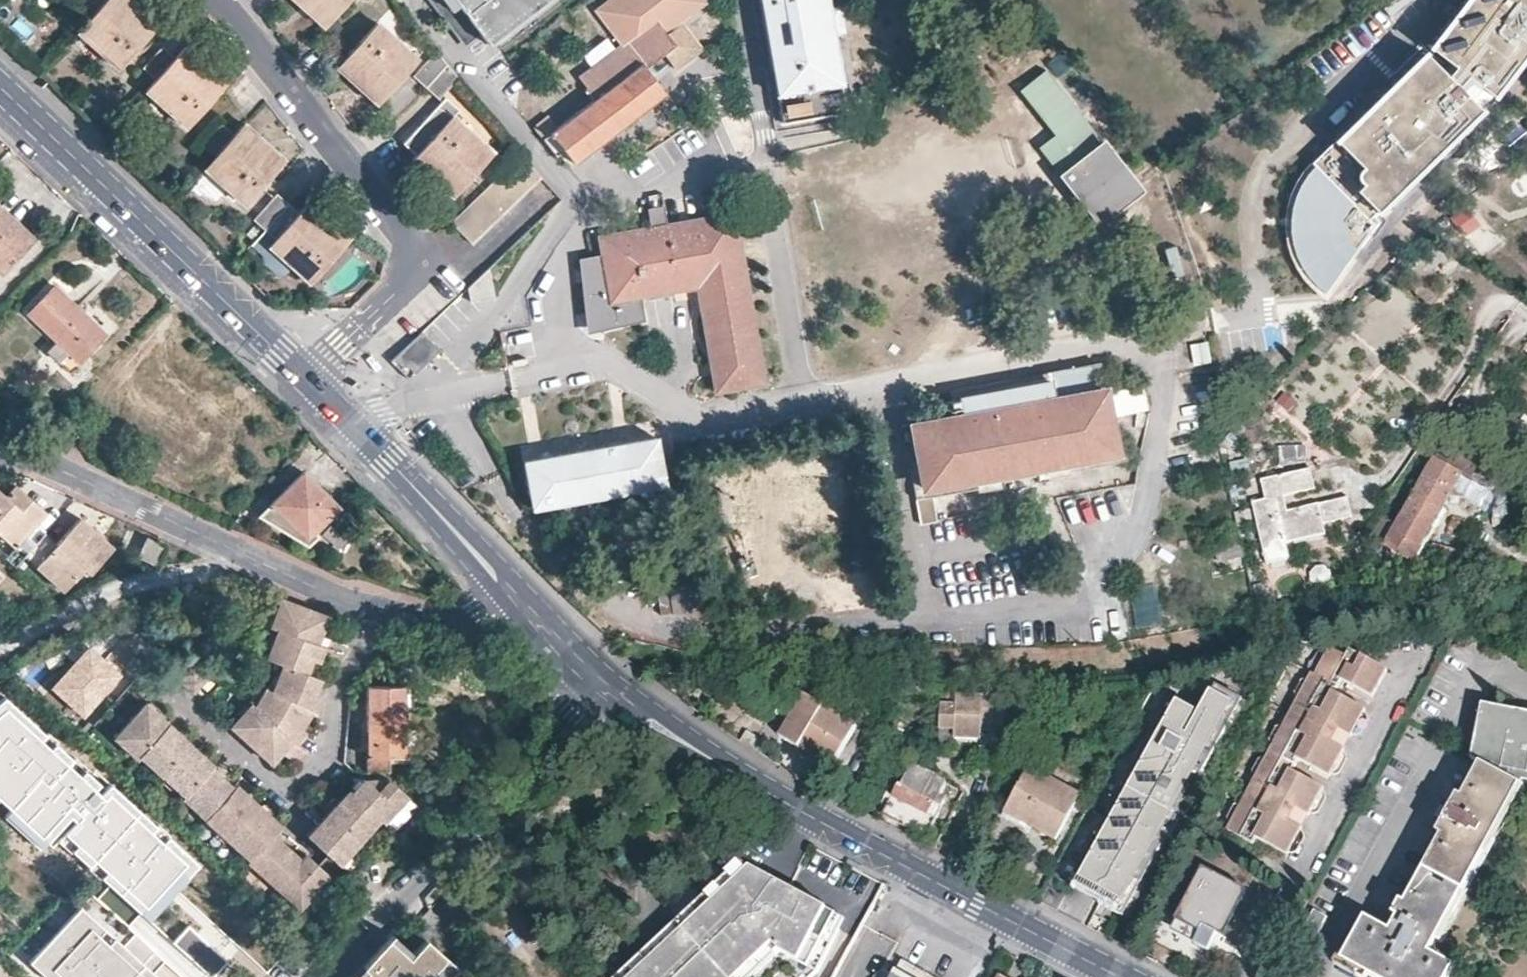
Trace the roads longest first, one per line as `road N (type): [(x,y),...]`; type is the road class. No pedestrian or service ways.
road 1 (secondary): [(591,668),(702,758),(1115,976)]
road 2 (residential): [(220,0),(430,257),(302,372)]
road 3 (secondary): [(0,88),(302,372)]
road 4 (residential): [(379,610),(41,461),(0,454)]
road 5 (residential): [(324,976),(591,668)]
road 6 (residential): [(379,610),(334,676),(326,748),(285,785),(263,776),(153,681)]
road 7 (secondary): [(302,372),(505,591)]
road 8 (residential): [(505,591),(447,624),(379,610)]

